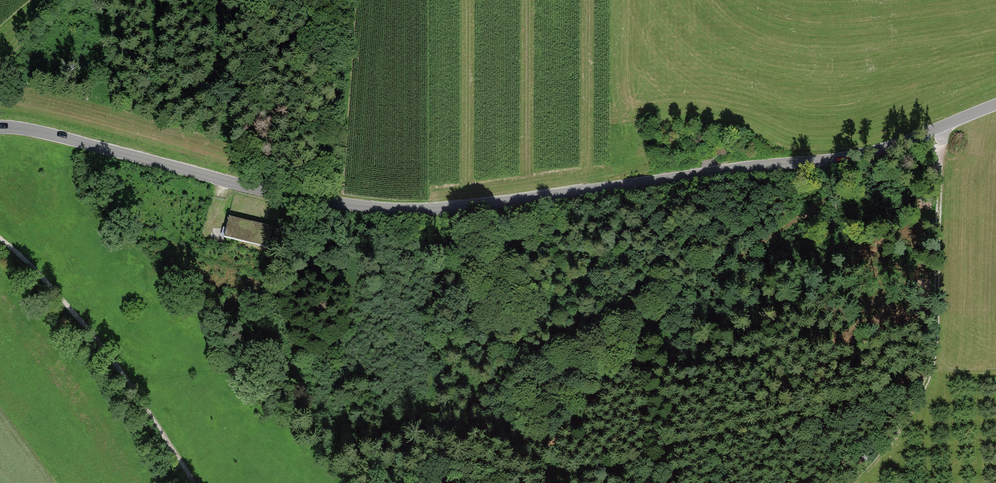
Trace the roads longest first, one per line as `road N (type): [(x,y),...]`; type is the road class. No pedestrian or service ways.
road 1 (unclassified): [(995,104),(856,154),(430,209),(281,193),(0,127)]
road 2 (track): [(850,482),(888,445),(933,375),(945,124)]
road 3 (track): [(0,238),(113,360),(193,482)]

